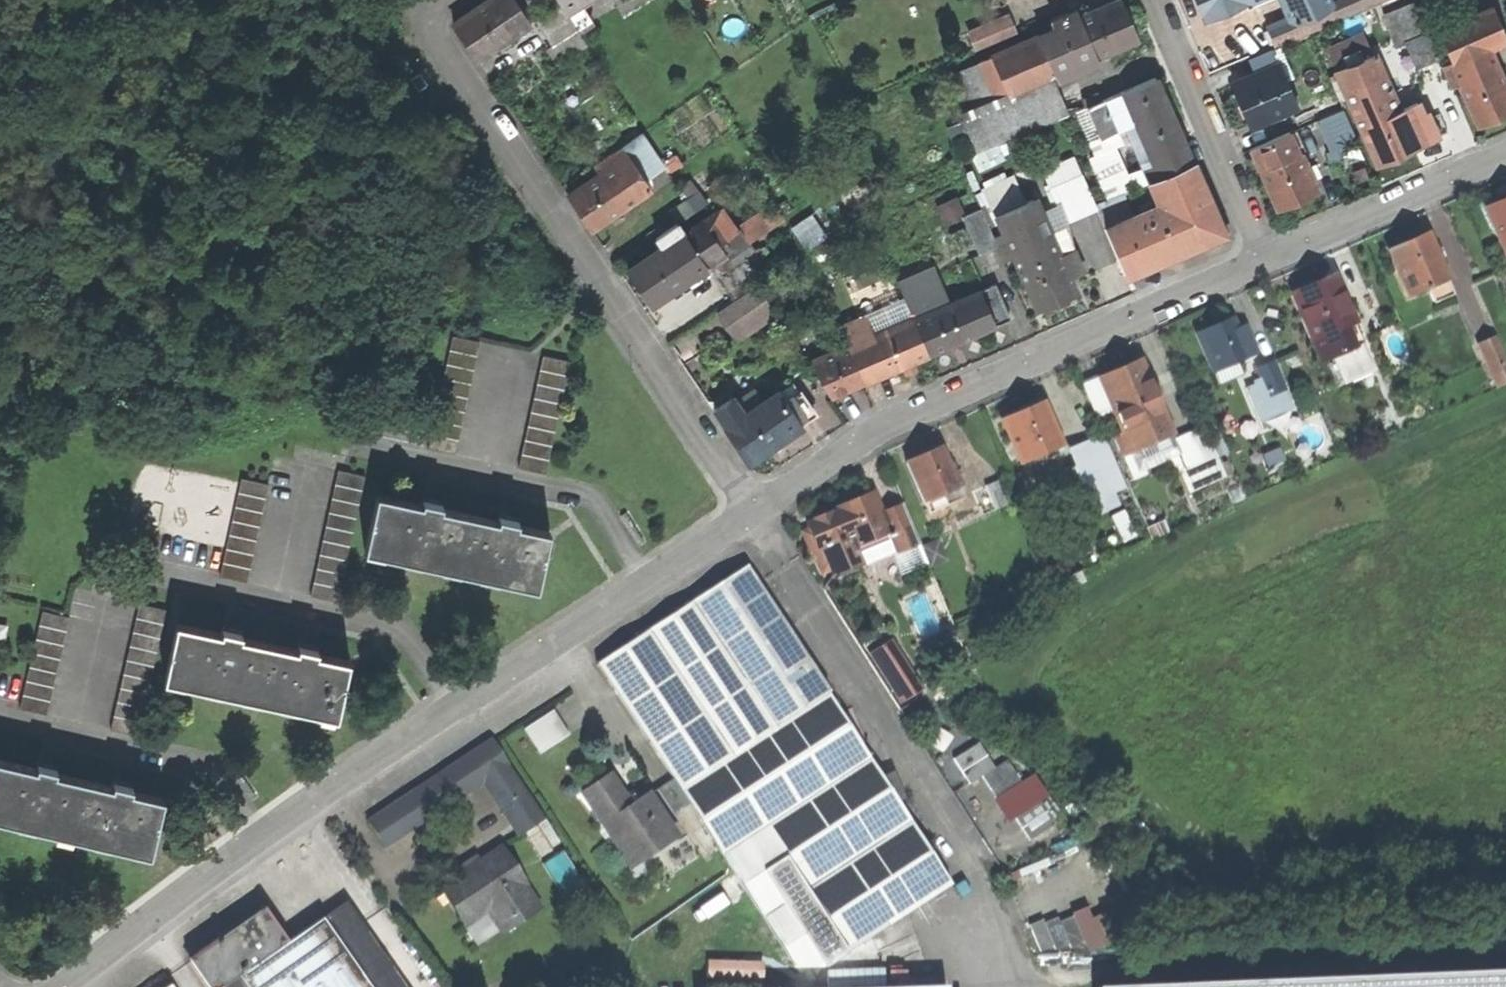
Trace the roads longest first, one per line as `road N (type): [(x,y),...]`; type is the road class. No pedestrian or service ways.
road 1 (residential): [(61,986),(259,835),(758,504)]
road 2 (residential): [(443,0),(432,22),(758,504)]
road 3 (residential): [(758,504),(883,423),(1270,255)]
road 4 (residential): [(1159,0),(1270,255)]
road 5 (residential): [(1270,255),(1505,150)]

